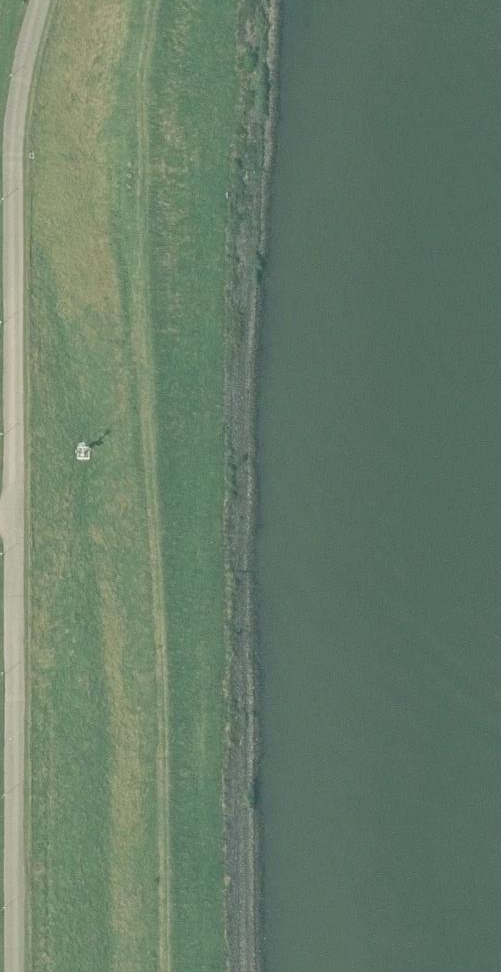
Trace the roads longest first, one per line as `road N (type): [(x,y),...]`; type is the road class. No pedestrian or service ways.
road 1 (unclassified): [(15,971),(11,110),(35,0)]

